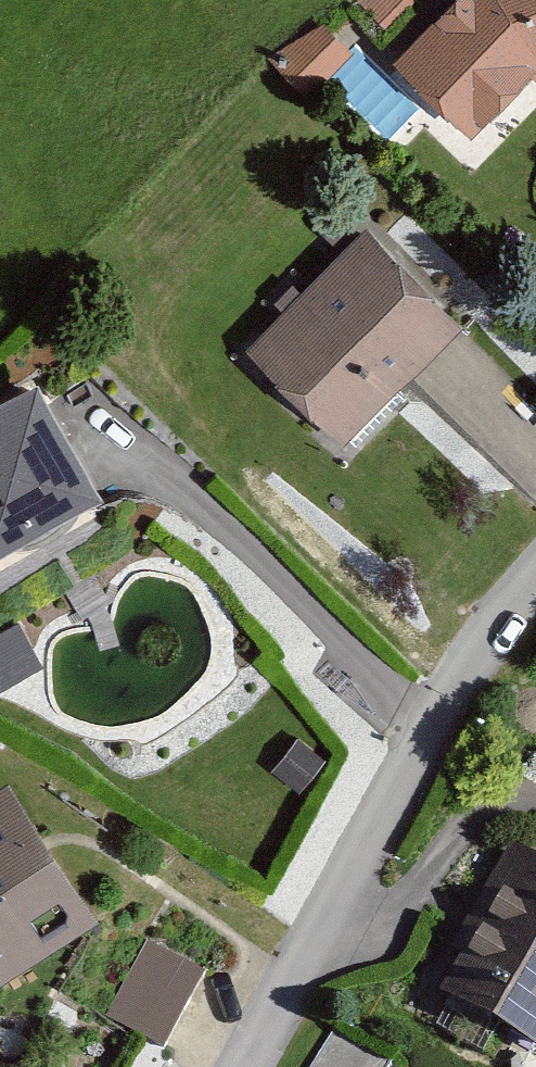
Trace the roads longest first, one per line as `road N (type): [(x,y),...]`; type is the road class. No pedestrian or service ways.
road 1 (residential): [(249,1066),(450,698),(535,598)]

